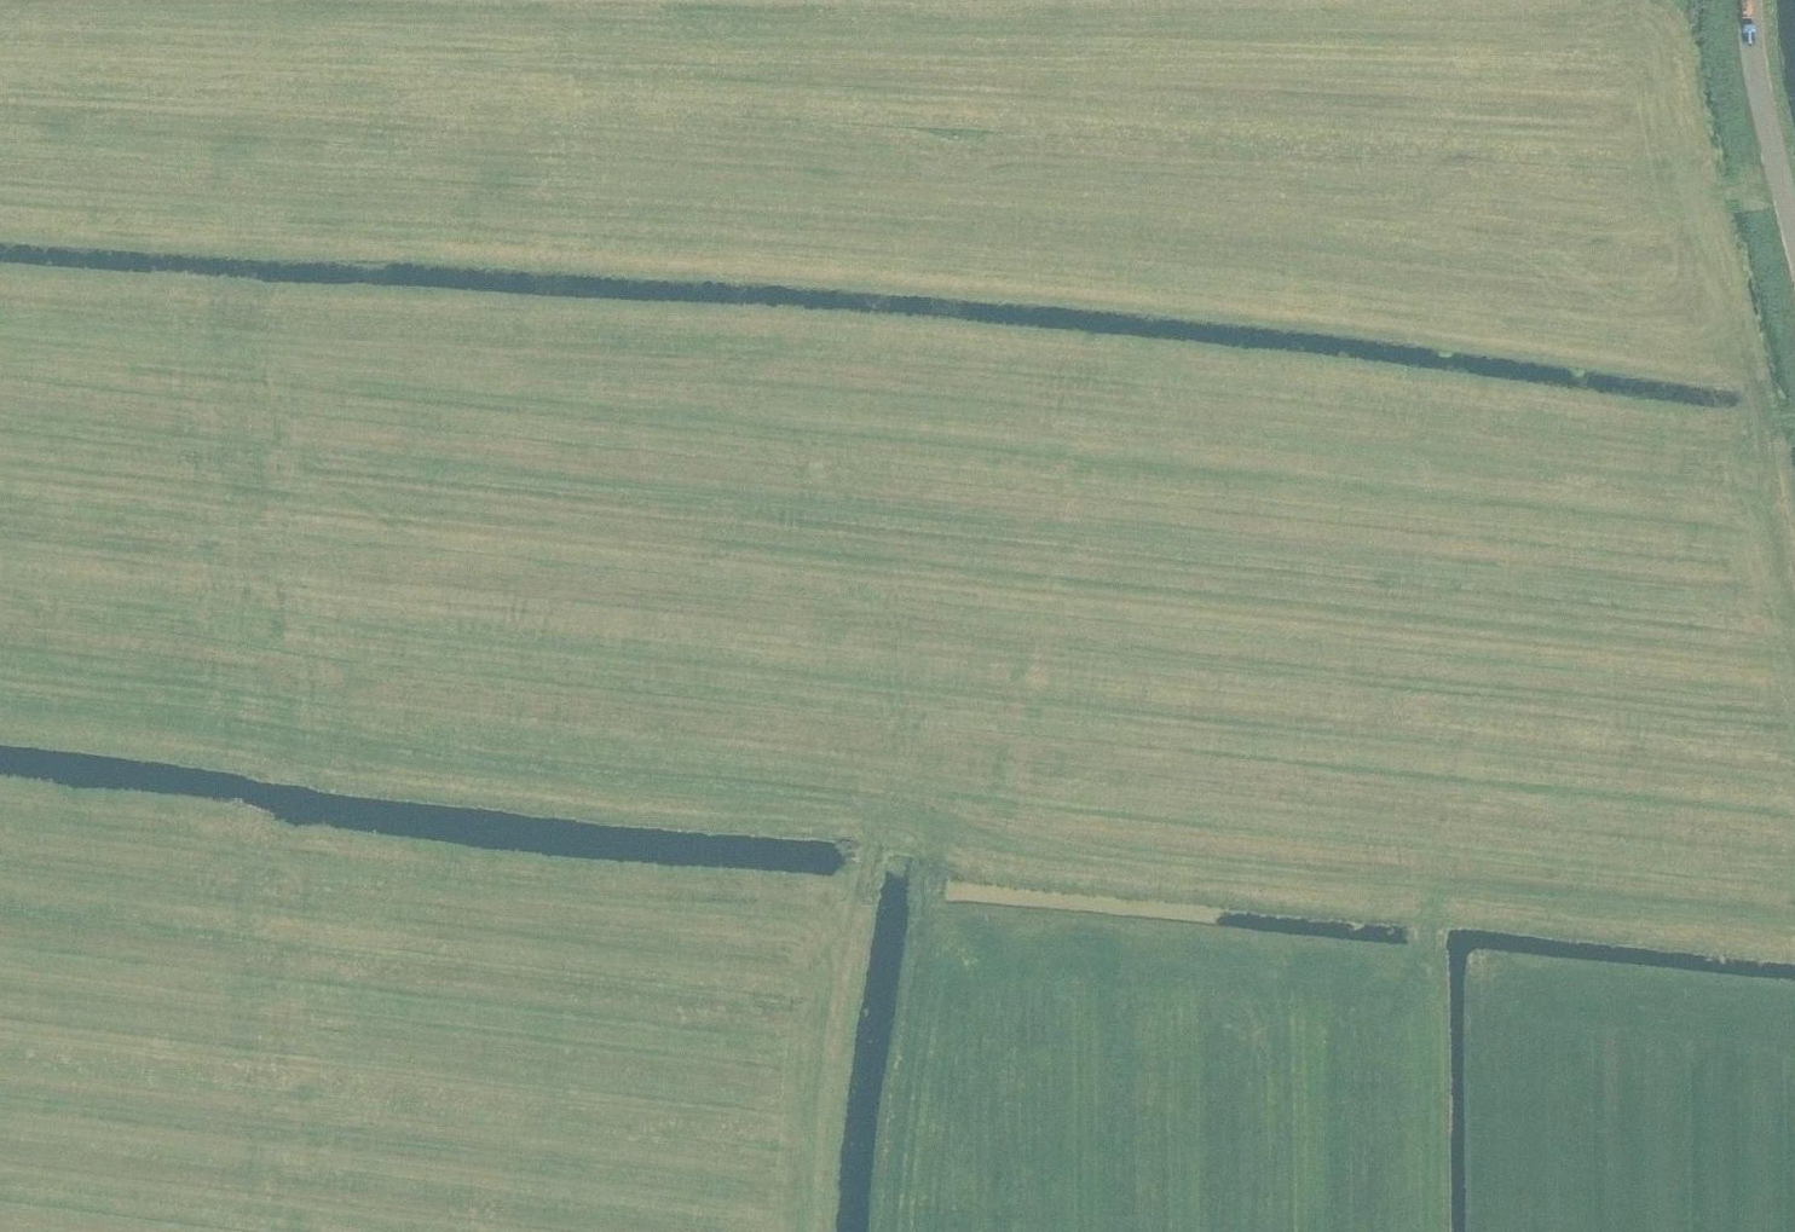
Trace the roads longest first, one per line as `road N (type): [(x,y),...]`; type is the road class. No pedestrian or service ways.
road 1 (tertiary): [(1794,276),(1749,103),(1743,0)]

